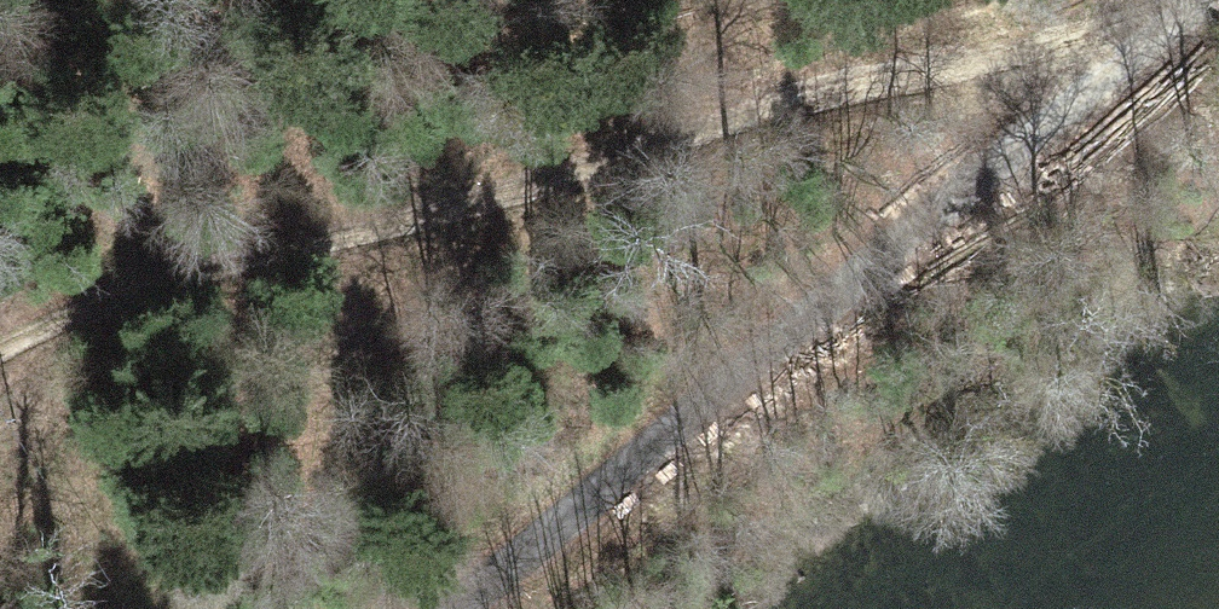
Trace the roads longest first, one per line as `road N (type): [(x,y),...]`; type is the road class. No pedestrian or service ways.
road 1 (track): [(1140,23),(723,109),(258,255),(0,357)]
road 2 (unclassified): [(1167,0),(462,608)]

